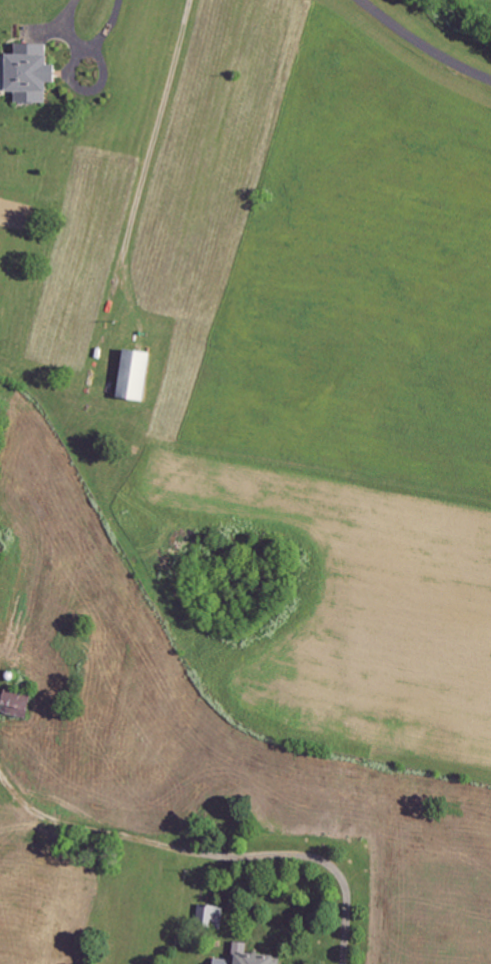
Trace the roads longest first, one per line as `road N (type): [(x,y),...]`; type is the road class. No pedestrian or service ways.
road 1 (residential): [(343,963),(348,895),(333,867),(290,855),(189,855),(50,824),(0,773)]

